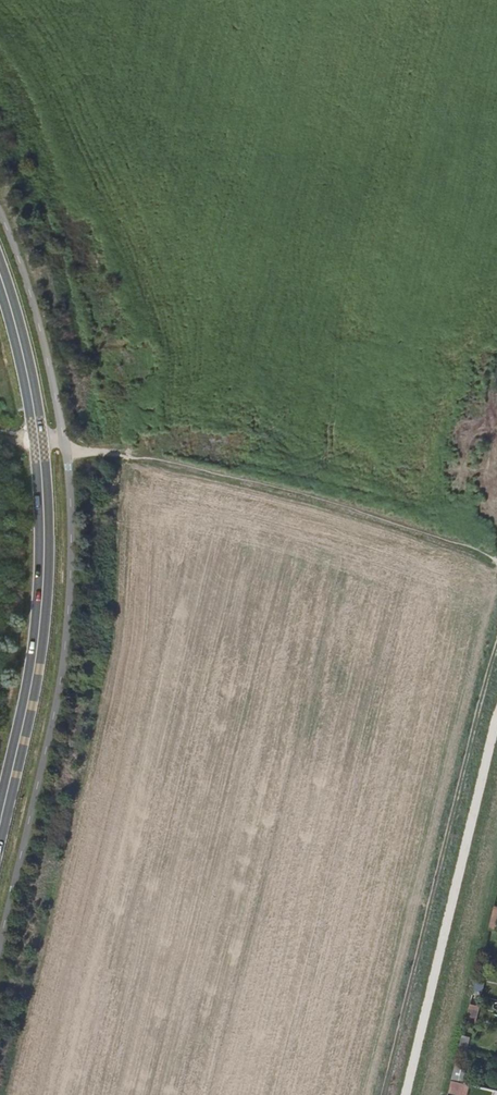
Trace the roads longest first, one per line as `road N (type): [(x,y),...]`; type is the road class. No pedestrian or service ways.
road 1 (primary): [(0,823),(40,631),(45,525),(40,444),(0,276)]

